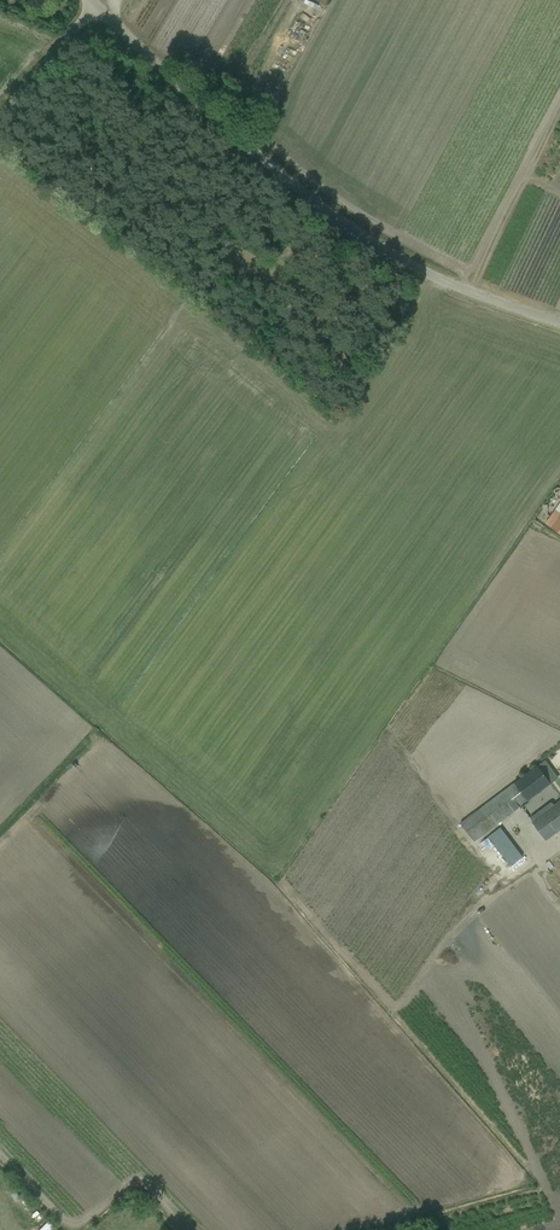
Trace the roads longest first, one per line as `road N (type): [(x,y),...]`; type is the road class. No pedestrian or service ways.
road 1 (unclassified): [(559,321),(459,288),(344,225),(272,169),(91,0)]
road 2 (track): [(0,126),(94,3)]

